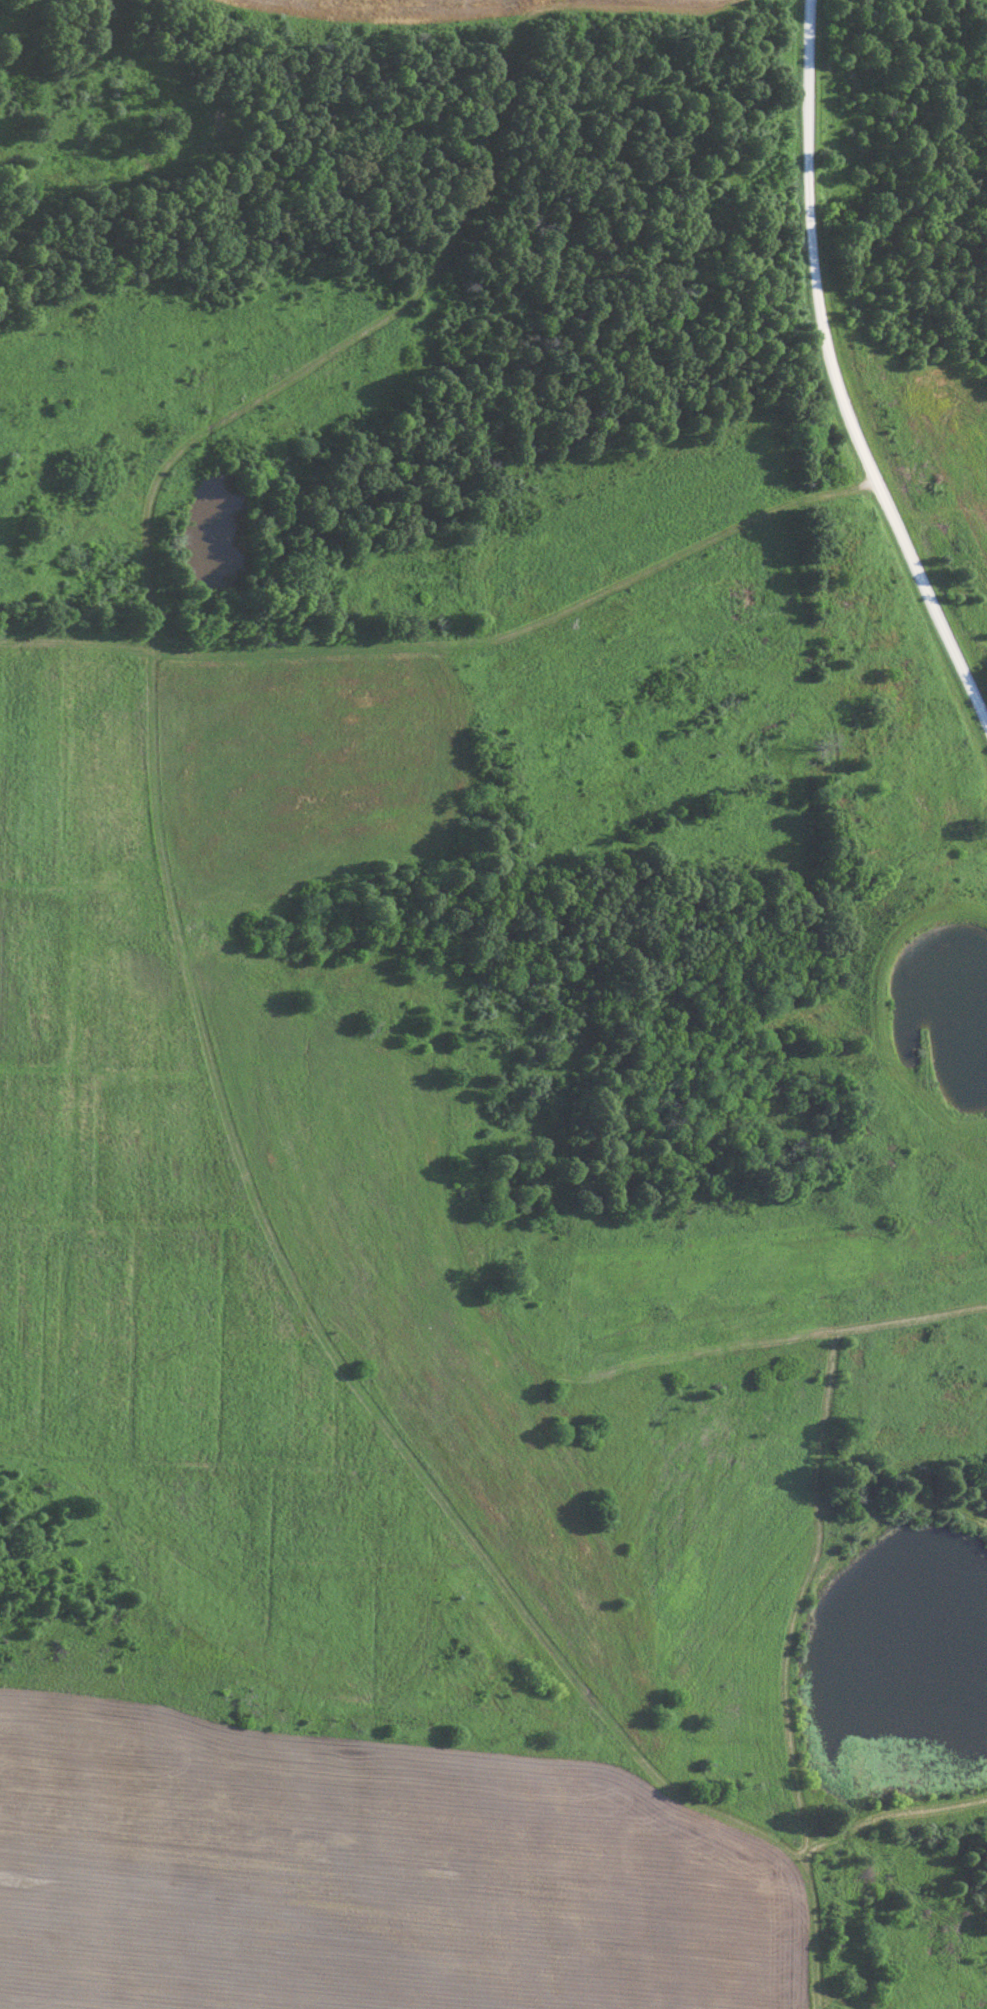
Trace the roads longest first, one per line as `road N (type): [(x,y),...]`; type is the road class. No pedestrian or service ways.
road 1 (residential): [(986,728),(875,484),(832,368),(811,232)]
road 2 (residential): [(810,0),(811,232)]

